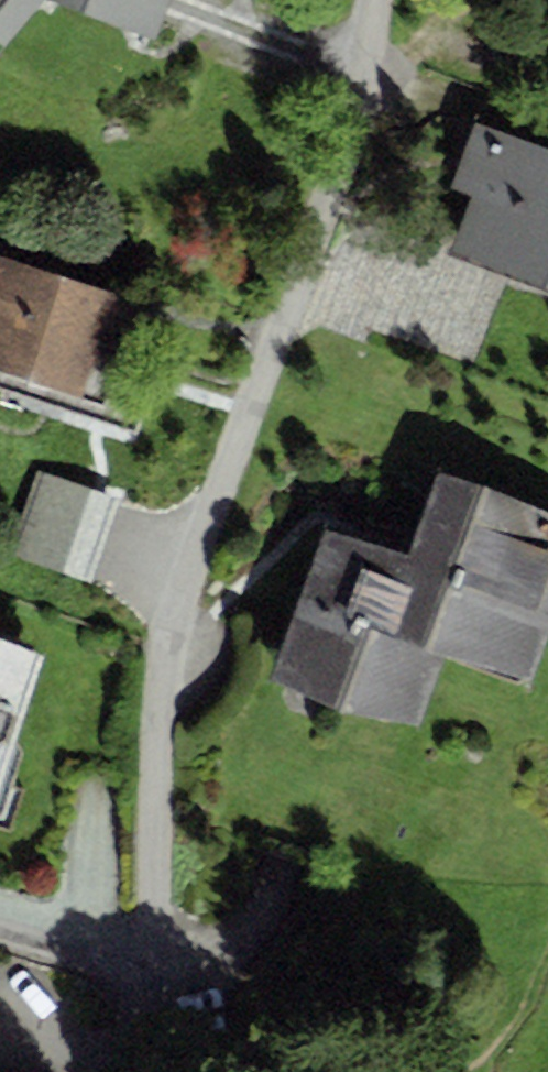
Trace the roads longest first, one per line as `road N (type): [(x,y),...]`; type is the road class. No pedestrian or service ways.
road 1 (residential): [(152,979),(156,699),(171,617),(358,84),(377,0)]
road 2 (residential): [(0,931),(152,979)]

